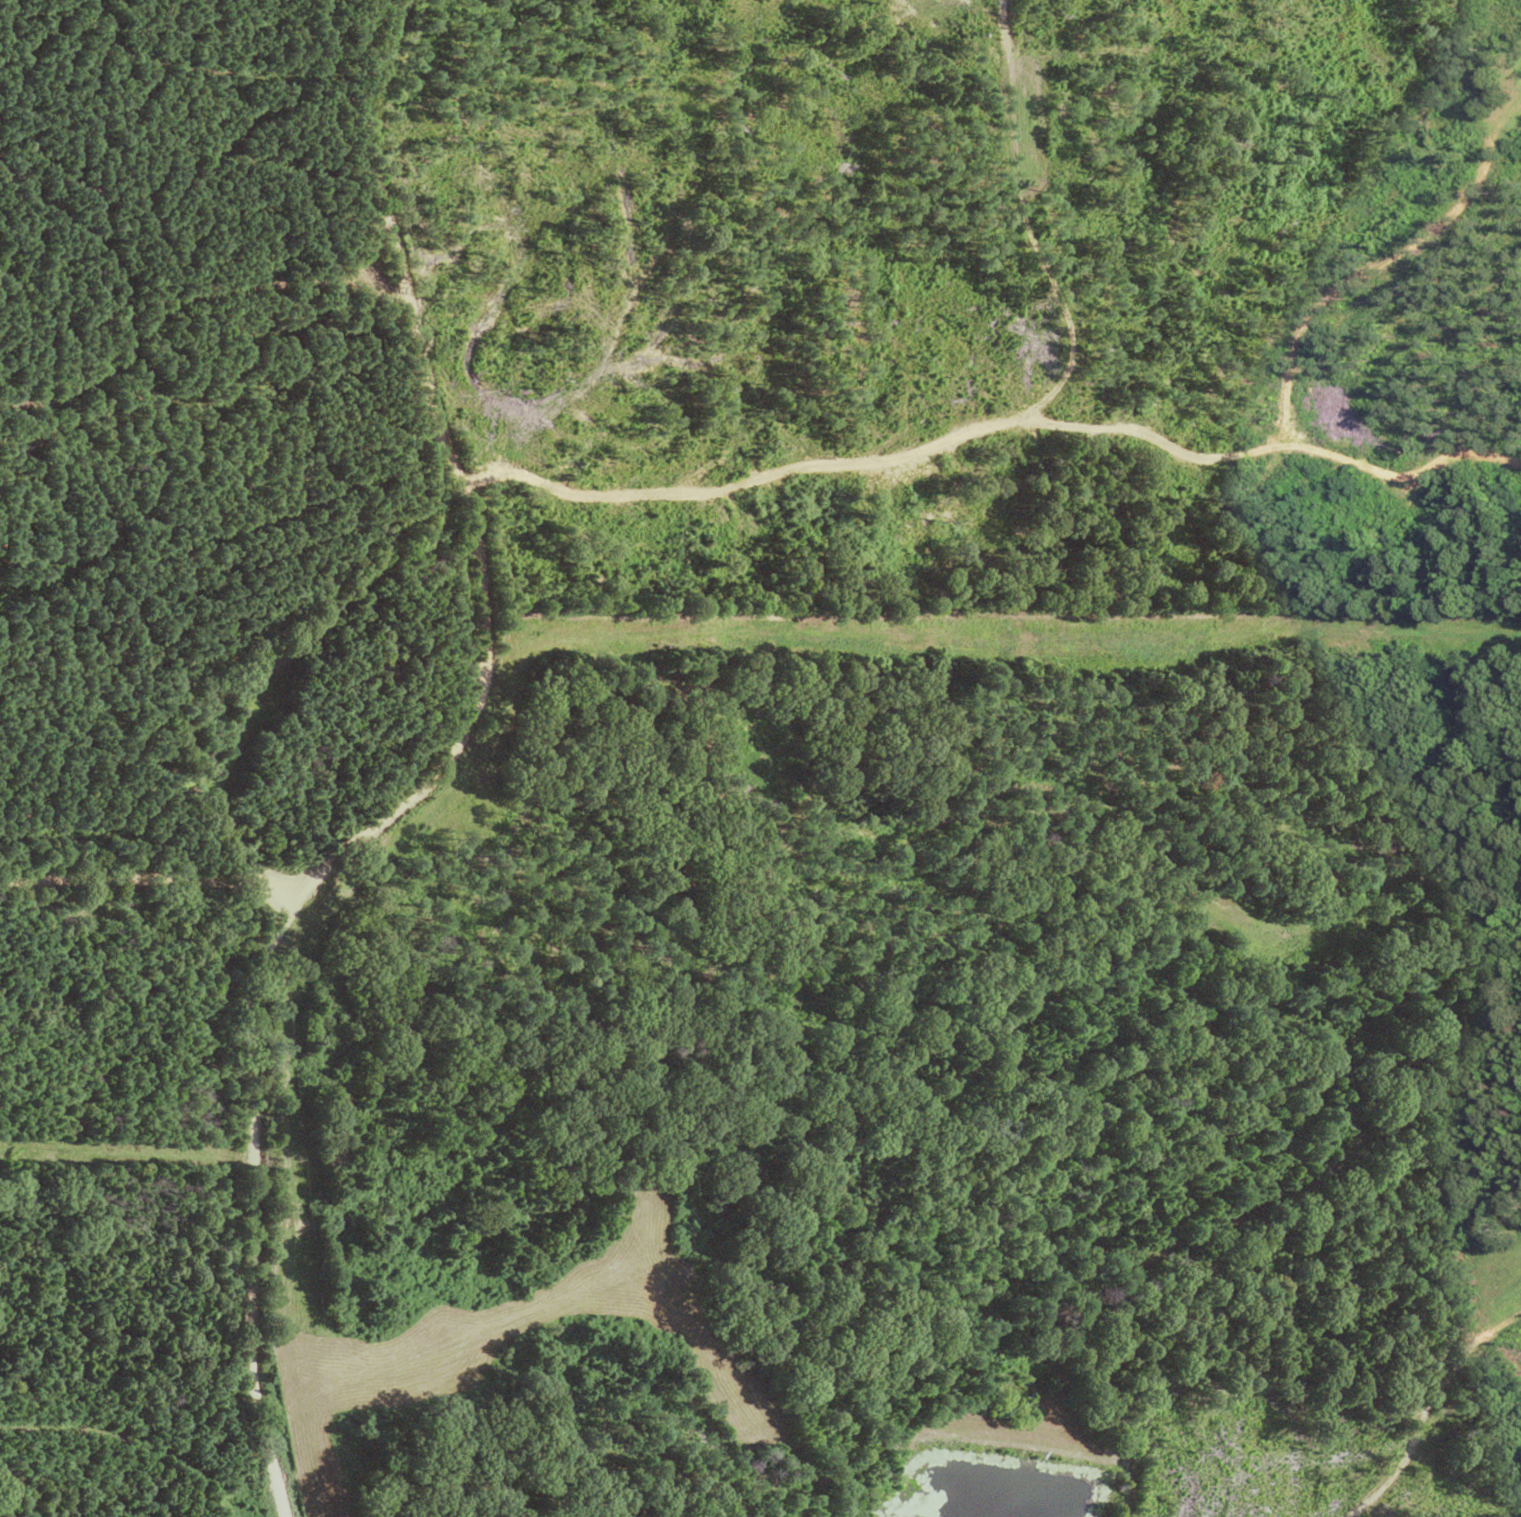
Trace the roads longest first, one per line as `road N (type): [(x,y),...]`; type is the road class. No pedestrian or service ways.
road 1 (track): [(281,1516),(246,1337),(253,986),(291,901),(441,767),(481,671),(475,548),(377,183),(373,131),(407,0)]
road 2 (track): [(291,901),(260,886),(194,880),(0,885)]

